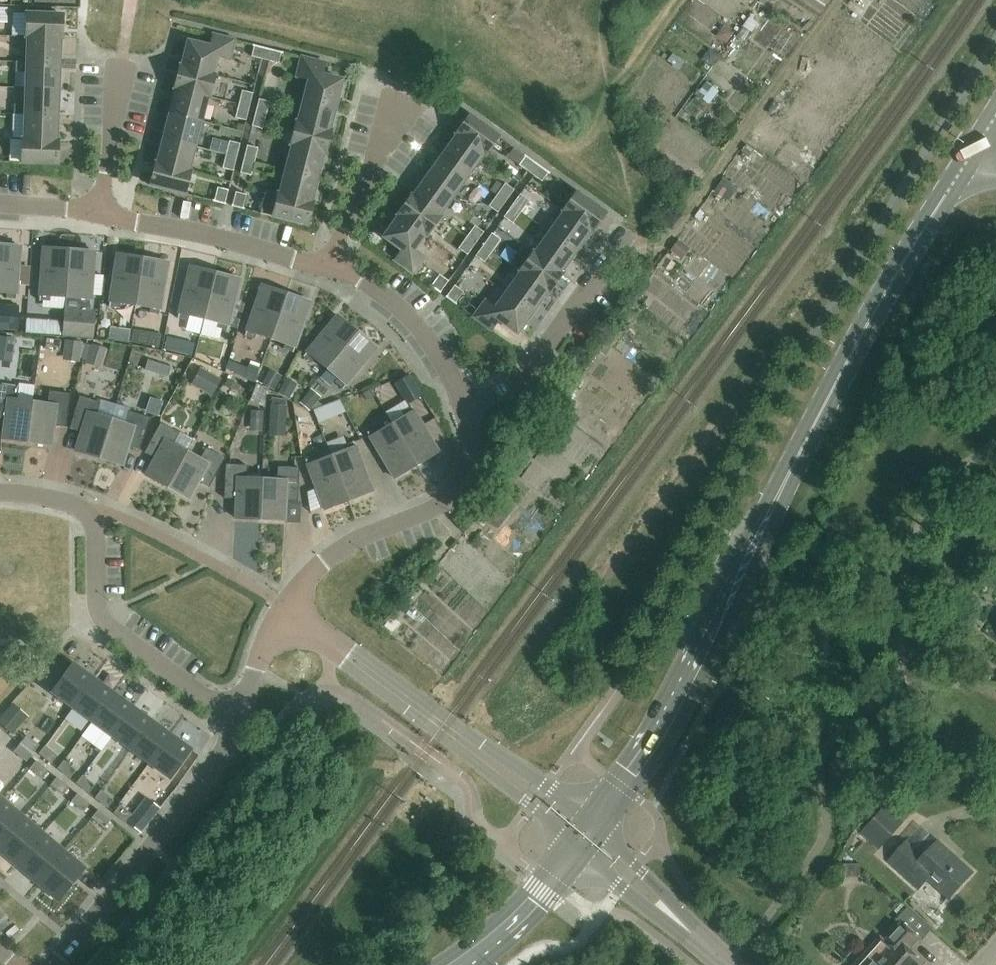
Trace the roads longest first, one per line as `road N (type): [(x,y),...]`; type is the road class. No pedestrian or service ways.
road 1 (tertiary): [(595,825),(692,675),(897,269),(974,150)]
road 2 (track): [(630,234),(660,249),(843,0)]
road 3 (unclassified): [(595,825),(355,652),(333,648)]
road 4 (unclassified): [(333,648),(580,846)]
road 5 (unclassified): [(240,717),(226,751),(55,964)]
road 6 (residential): [(283,606),(323,558),(463,494),(473,471),(468,407)]
road 7 (unclassified): [(240,717),(102,619),(95,512)]
road 8 (residential): [(468,407),(528,378),(630,234)]
road 9 (residential): [(332,269),(104,215)]
road 10 (residential): [(468,407),(428,337),(385,296),(332,269)]
road 11 (residential): [(332,269),(411,90)]
road 12 (tertiary): [(462,964),(537,906),(580,846)]
road 13 (residential): [(104,215),(120,69)]
road 14 (unclassified): [(283,606),(240,717)]

